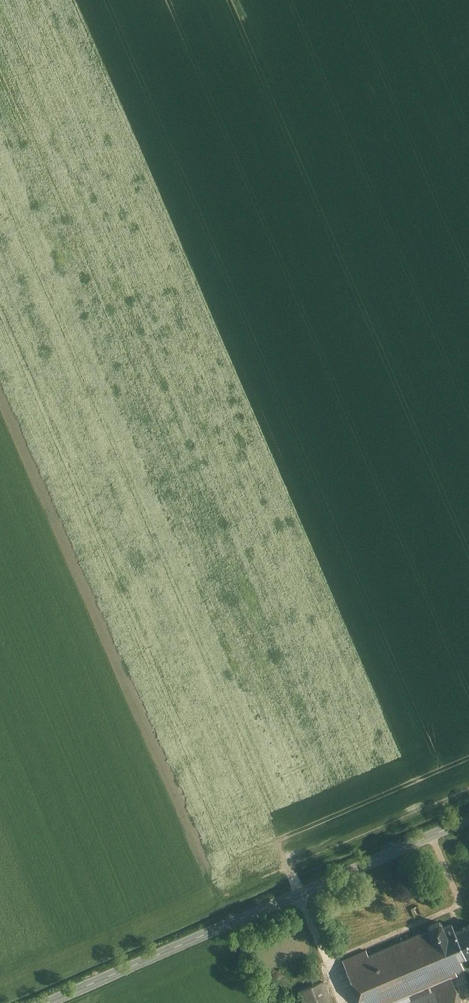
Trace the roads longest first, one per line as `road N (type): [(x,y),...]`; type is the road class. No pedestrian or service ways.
road 1 (tertiary): [(50,1002),(468,820)]

